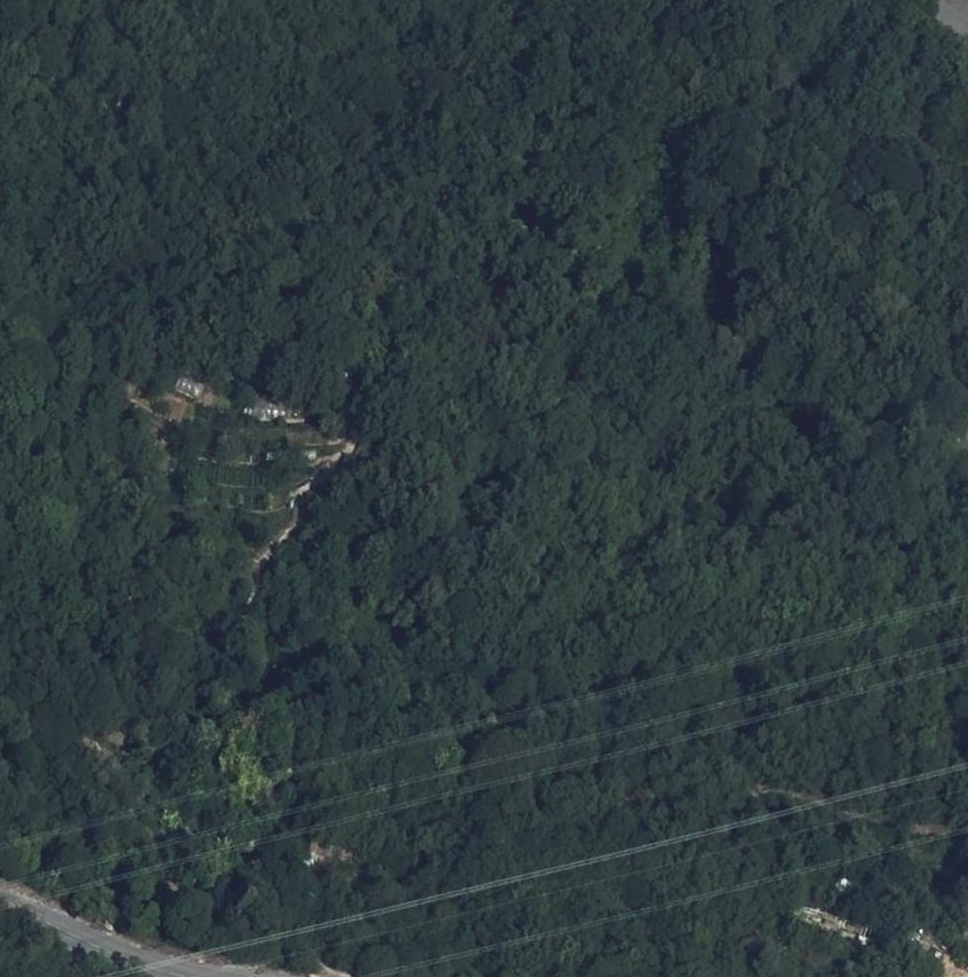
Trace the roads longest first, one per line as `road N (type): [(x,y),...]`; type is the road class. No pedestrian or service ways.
road 1 (secondary): [(196,976),(111,953),(0,899)]

